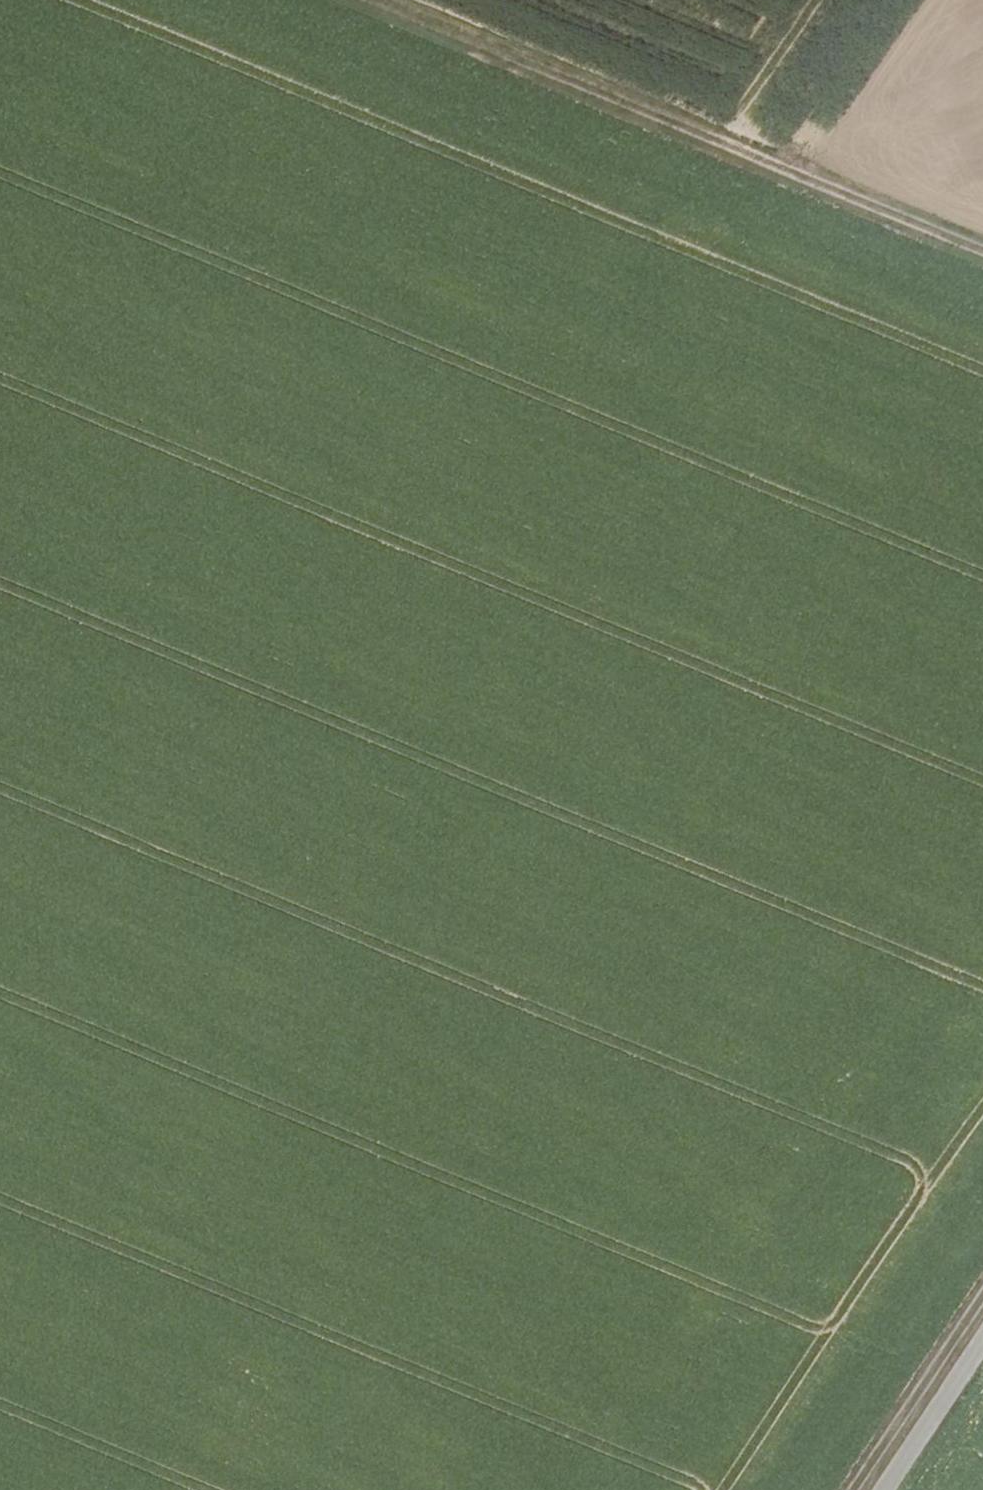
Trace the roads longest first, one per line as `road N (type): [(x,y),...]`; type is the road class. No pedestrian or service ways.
road 1 (track): [(390,0),(982,249)]
road 2 (unclassified): [(890,1489),(982,1349)]

